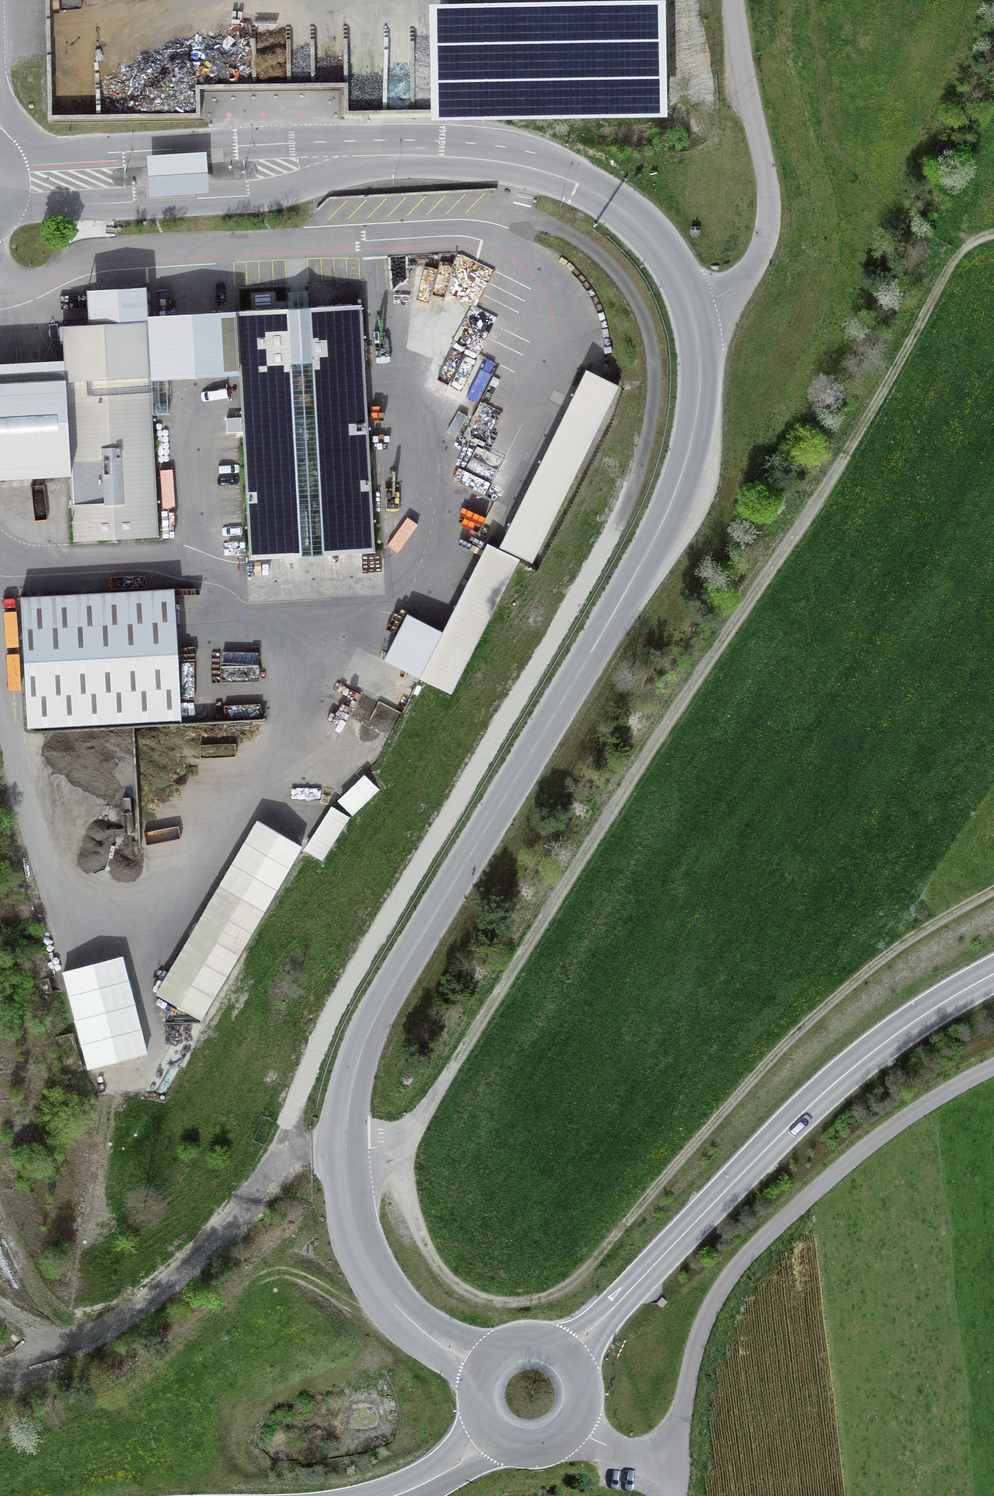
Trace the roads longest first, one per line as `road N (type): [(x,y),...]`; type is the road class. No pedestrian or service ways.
road 1 (unclassified): [(488,1365),(423,1333),(368,1264),(349,1177),(354,1089),(404,962),(655,547),(700,410),(691,313)]
road 2 (track): [(993,237),(980,237),(426,1108),(388,1148),(348,1154)]
road 3 (track): [(993,894),(863,978),(757,1076),(594,1259),(546,1296),(502,1301),(453,1281),(413,1216),(388,1148)]
road 4 (unclassified): [(993,1067),(877,1138),(725,1282),(699,1338),(668,1464),(573,1429)]
road 5 (tertiary): [(993,975),(897,1034),(821,1096),(568,1354)]
road 6 (unclassified): [(398,154),(300,139),(5,156)]
road 7 (unclassified): [(12,200),(277,193),(398,154)]
road 8 (unclassified): [(691,313),(662,248),(581,184),(492,155),(398,154)]
road 9 (unclassified): [(743,0),(765,213),(744,276),(691,313)]

